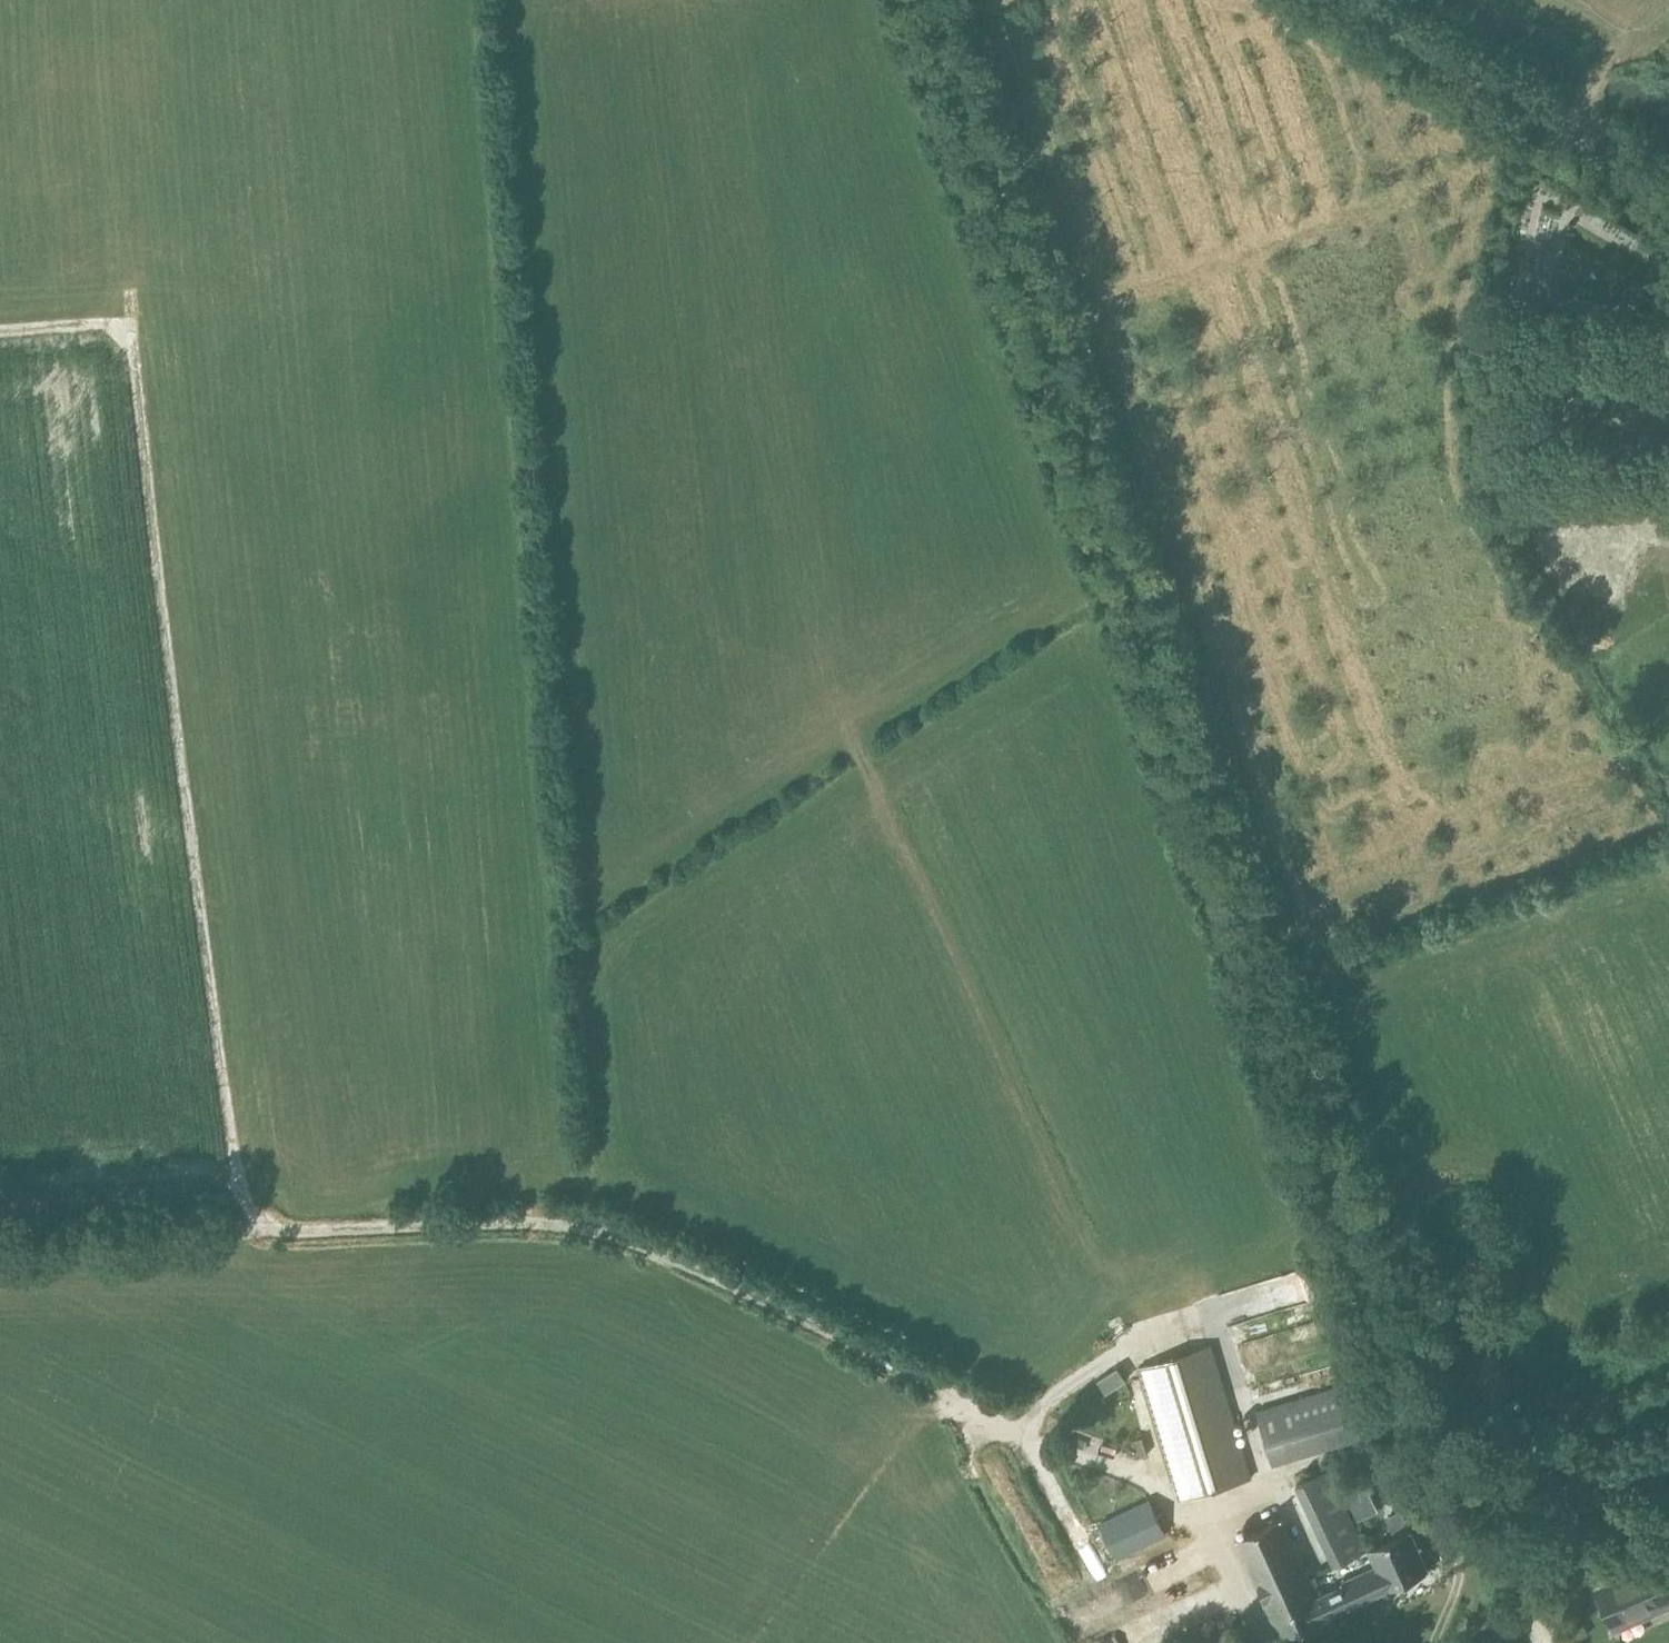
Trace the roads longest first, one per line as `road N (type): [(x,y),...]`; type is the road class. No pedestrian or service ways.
road 1 (track): [(942,0),(1373,1238)]
road 2 (unclassified): [(1668,191),(1360,0)]

